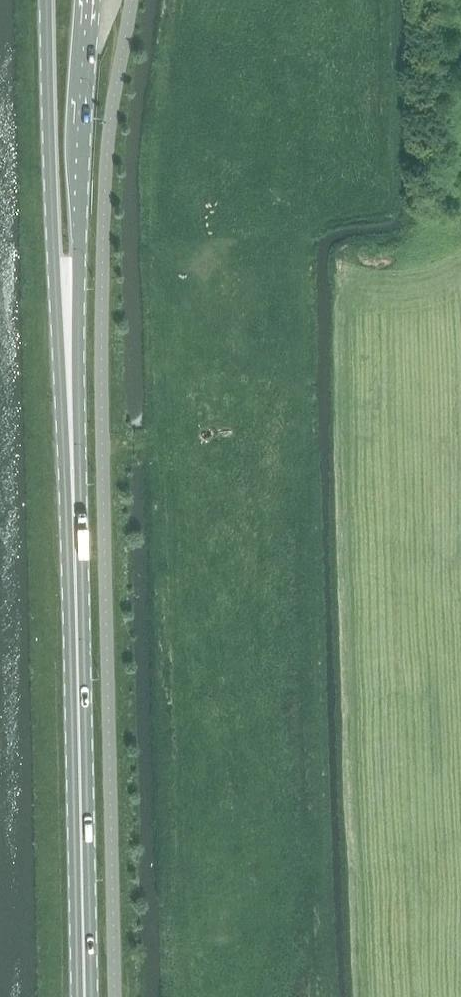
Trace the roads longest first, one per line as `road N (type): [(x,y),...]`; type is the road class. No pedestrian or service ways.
road 1 (secondary): [(47,0),(65,514),(79,643)]
road 2 (secondary): [(79,643),(87,0)]
road 3 (secondary): [(86,996),(79,643)]

